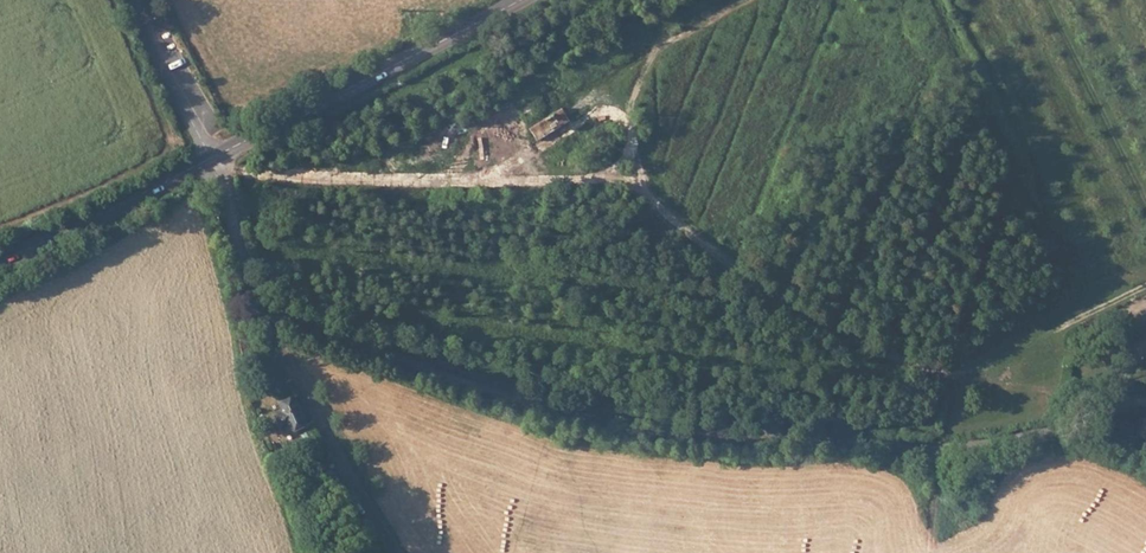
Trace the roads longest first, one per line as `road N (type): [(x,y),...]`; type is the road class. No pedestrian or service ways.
road 1 (unclassified): [(212,156),(262,308),(488,391),(649,431),(877,445),(1075,431),(1145,456)]
road 2 (secondary): [(212,156),(518,0)]
road 3 (secondary): [(0,261),(212,156)]

